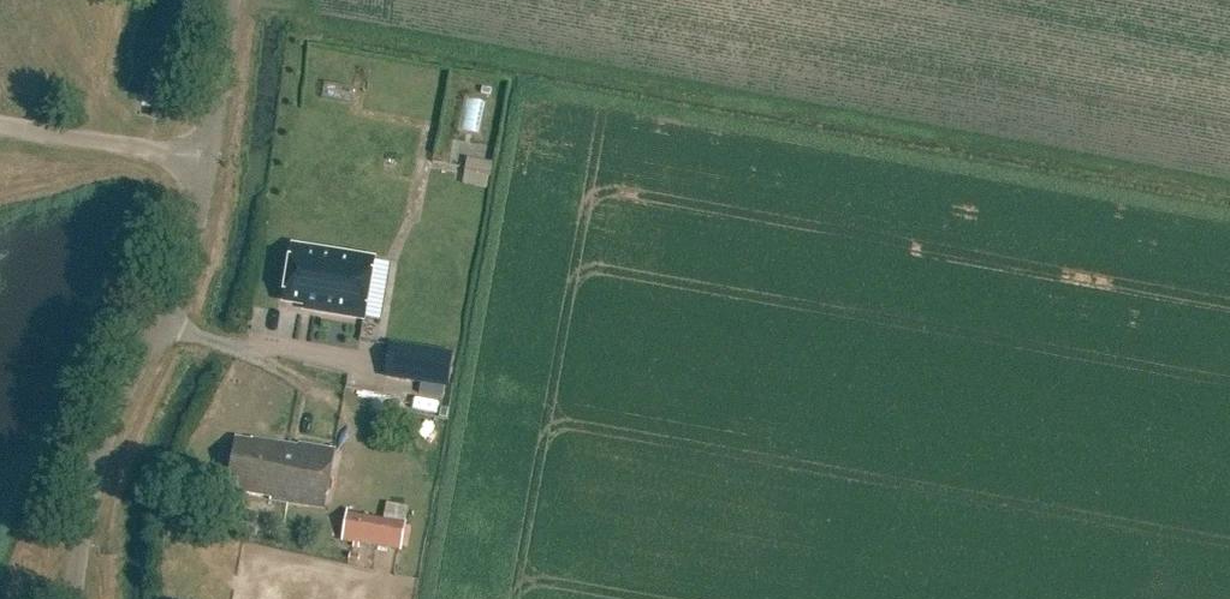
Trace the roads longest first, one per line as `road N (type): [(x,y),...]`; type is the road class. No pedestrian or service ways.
road 1 (unclassified): [(73,598),(103,433),(183,265),(211,160)]
road 2 (unclassified): [(211,160),(0,123)]
road 3 (unclassified): [(211,160),(231,0)]

